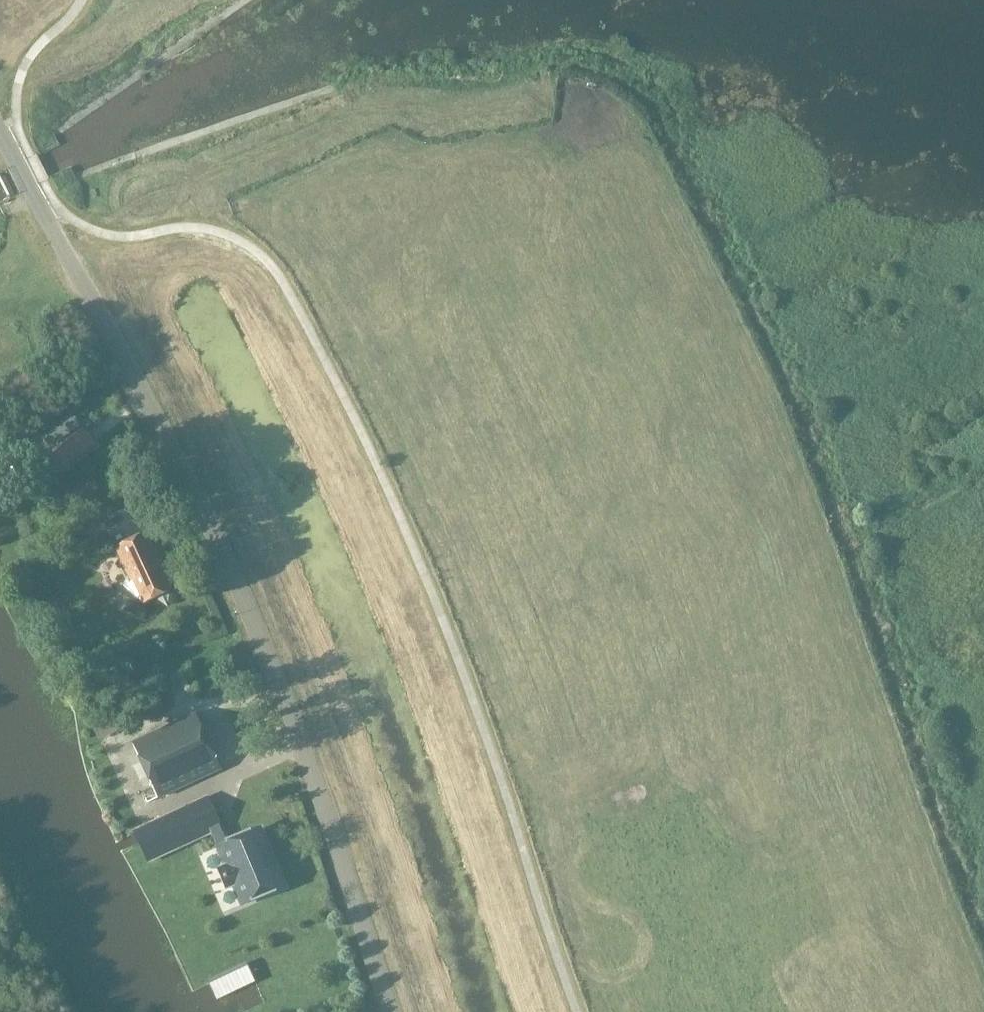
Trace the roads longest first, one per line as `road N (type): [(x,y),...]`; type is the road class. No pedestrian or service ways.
road 1 (tertiary): [(390,1011),(315,781),(242,596),(142,389),(0,134)]

